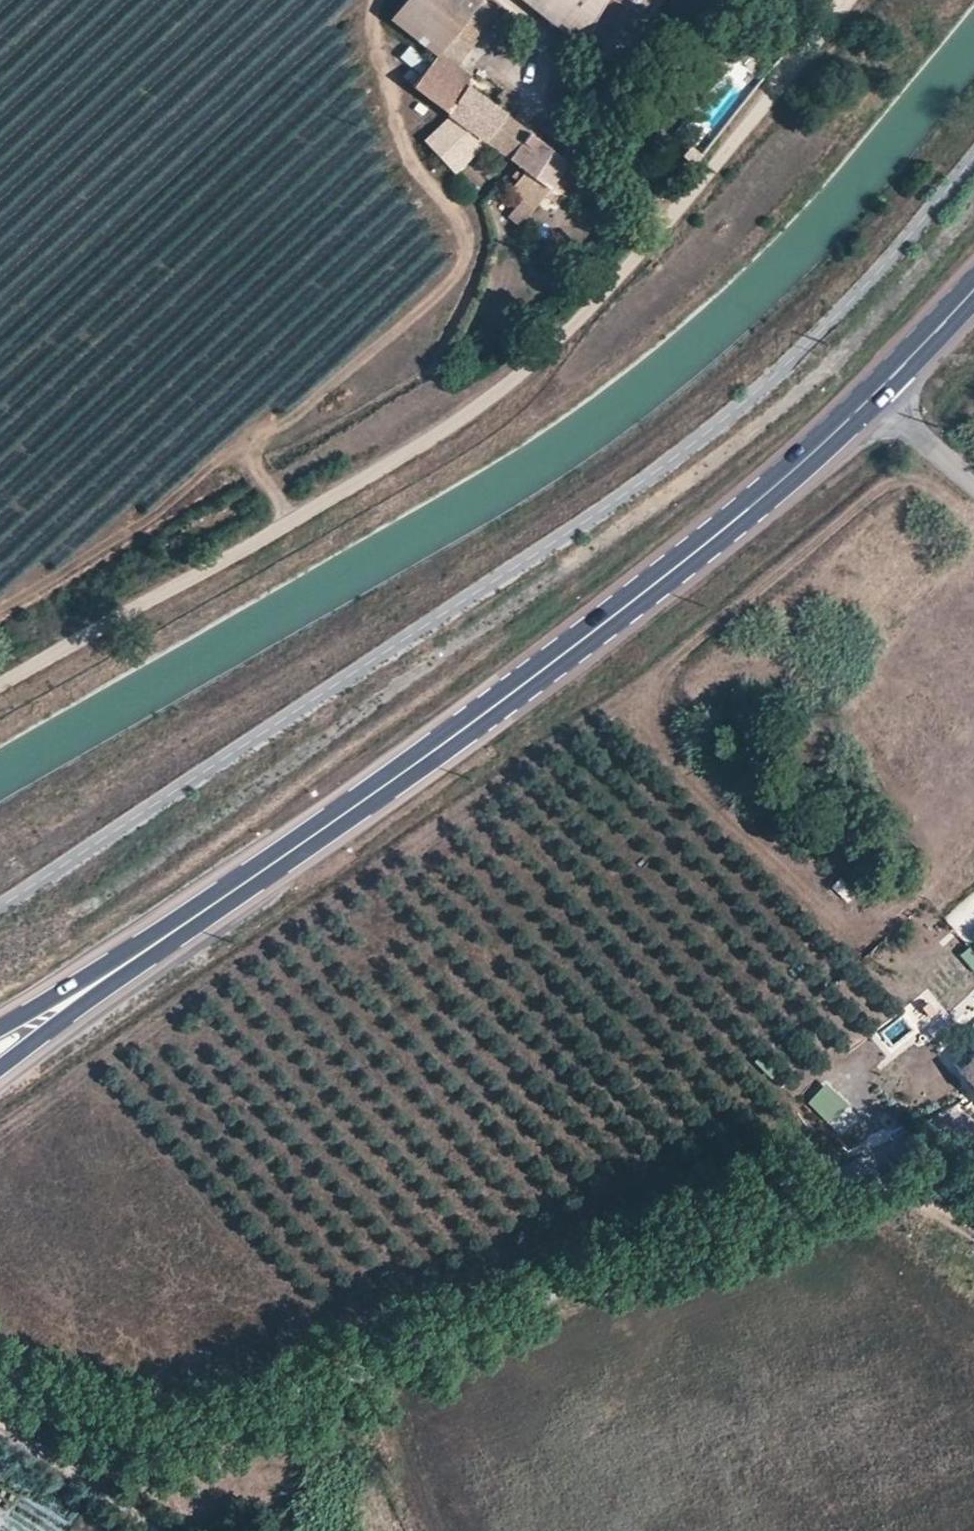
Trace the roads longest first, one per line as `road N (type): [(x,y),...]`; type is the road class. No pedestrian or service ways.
road 1 (secondary): [(0,1050),(372,799),(702,550),(872,394)]
road 2 (residential): [(0,1372),(116,1427),(150,1434),(197,1426),(303,1393),(851,1165),(973,1138)]
road 3 (secondary): [(872,394),(973,285)]
road 4 (unclassified): [(973,485),(872,394)]

